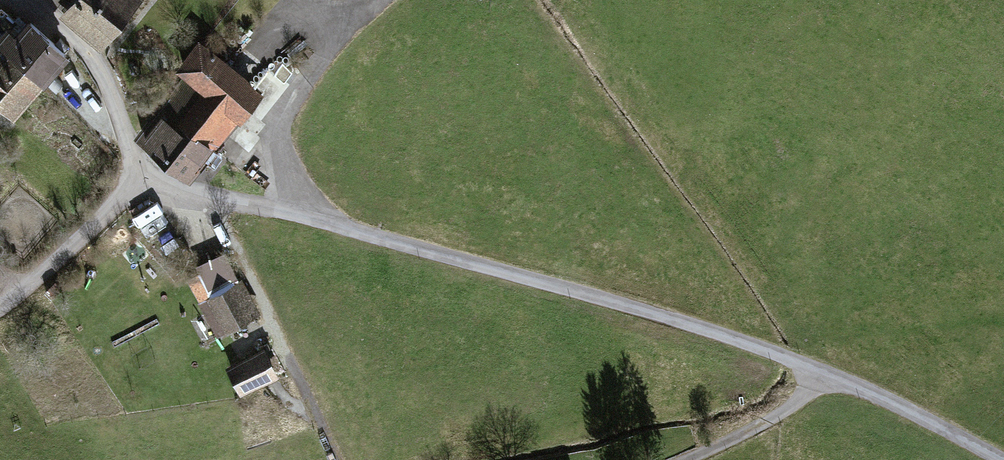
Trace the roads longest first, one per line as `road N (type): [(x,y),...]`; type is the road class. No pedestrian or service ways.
road 1 (unclassified): [(144,174),(822,370),(1003,459)]
road 2 (unclassified): [(144,174),(99,64),(33,0)]
road 3 (unclassified): [(0,312),(88,237),(144,174)]
road 4 (track): [(679,459),(787,410),(822,370)]

